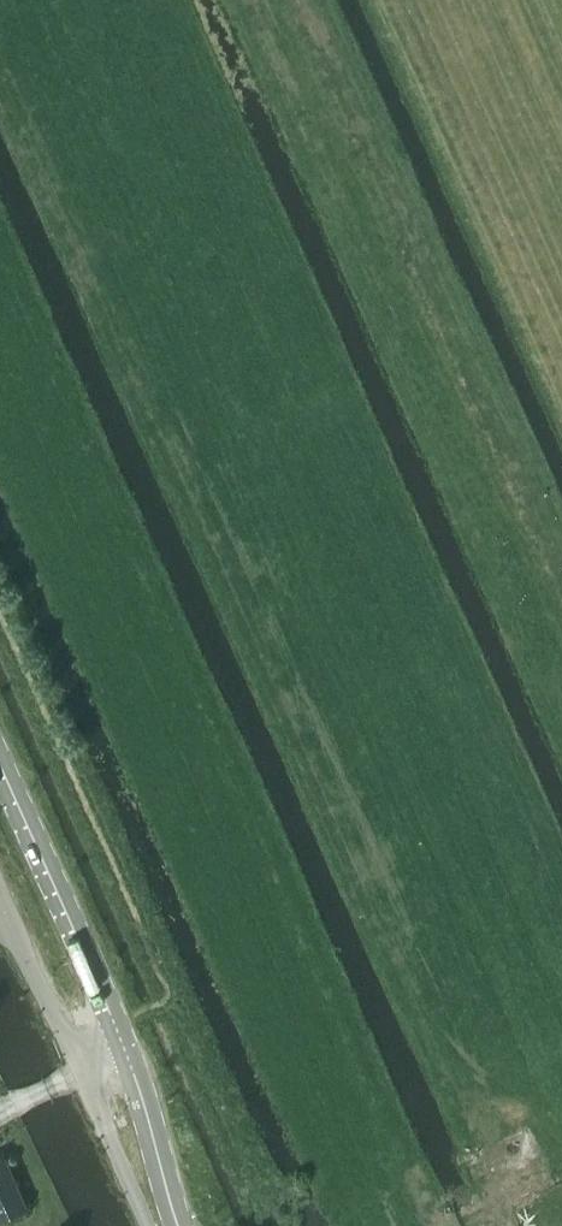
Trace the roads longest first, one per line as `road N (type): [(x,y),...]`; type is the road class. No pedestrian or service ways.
road 1 (secondary): [(124,1046),(0,768)]
road 2 (secondary): [(177,1225),(124,1046)]
road 3 (unclassified): [(0,903),(80,1070)]
road 4 (unclassified): [(146,1225),(80,1070)]

